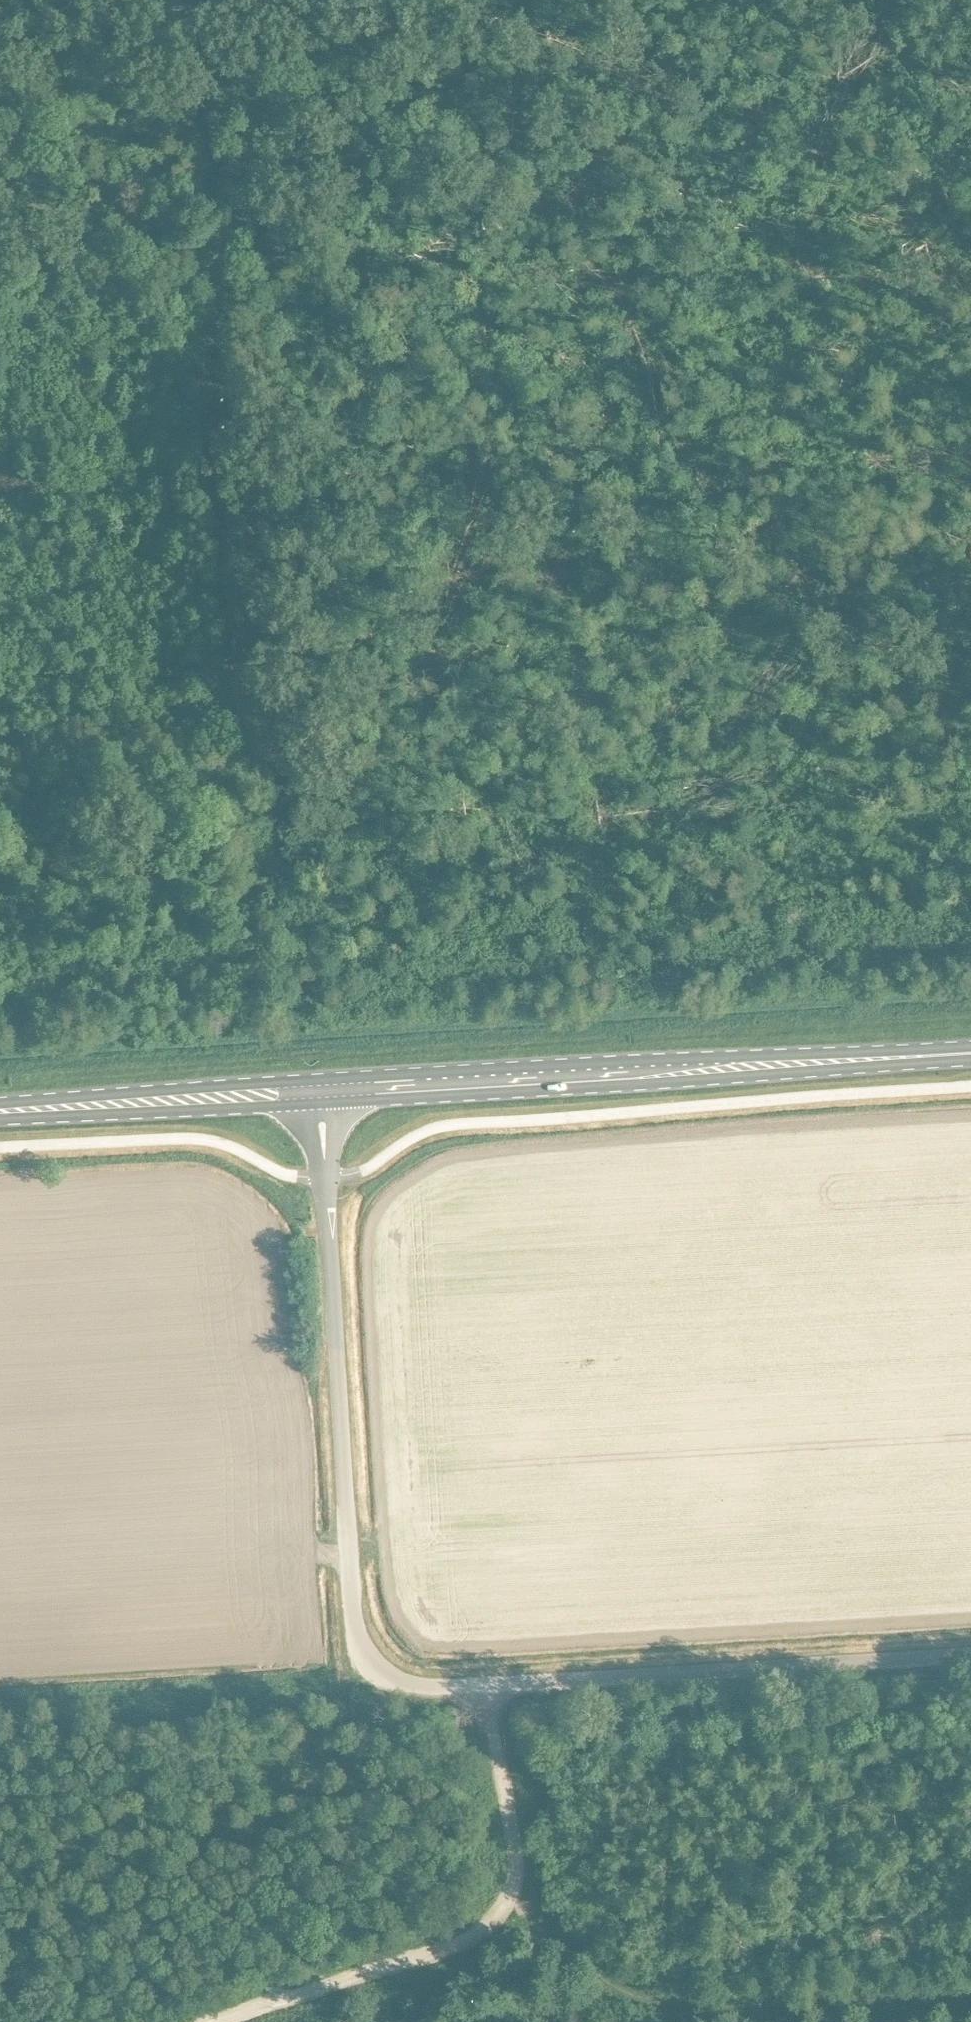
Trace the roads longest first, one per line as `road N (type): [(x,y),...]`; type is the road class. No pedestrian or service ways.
road 1 (unclassified): [(970,1651),(356,1674),(326,1099)]
road 2 (primary): [(326,1099),(970,1059)]
road 3 (primary): [(0,1120),(326,1099)]

